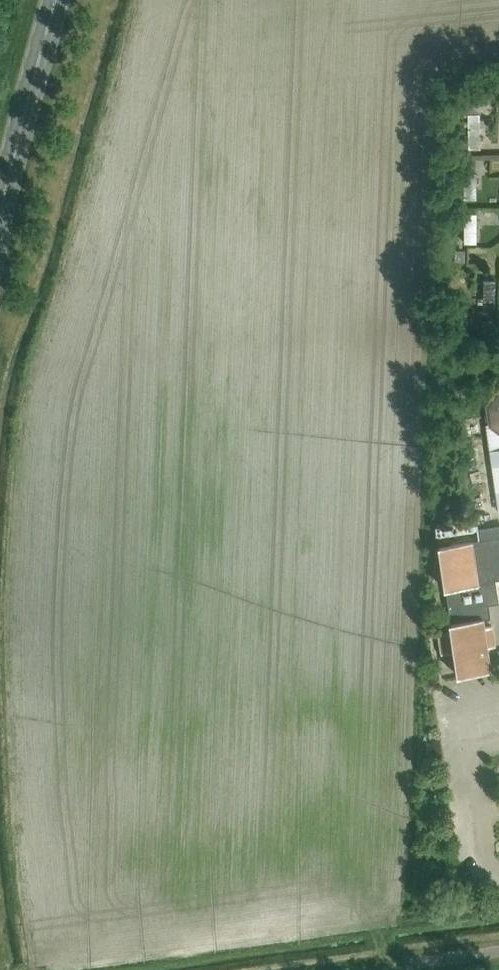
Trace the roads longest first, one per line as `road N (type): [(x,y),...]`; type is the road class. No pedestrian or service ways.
road 1 (primary): [(0,208),(55,0)]

